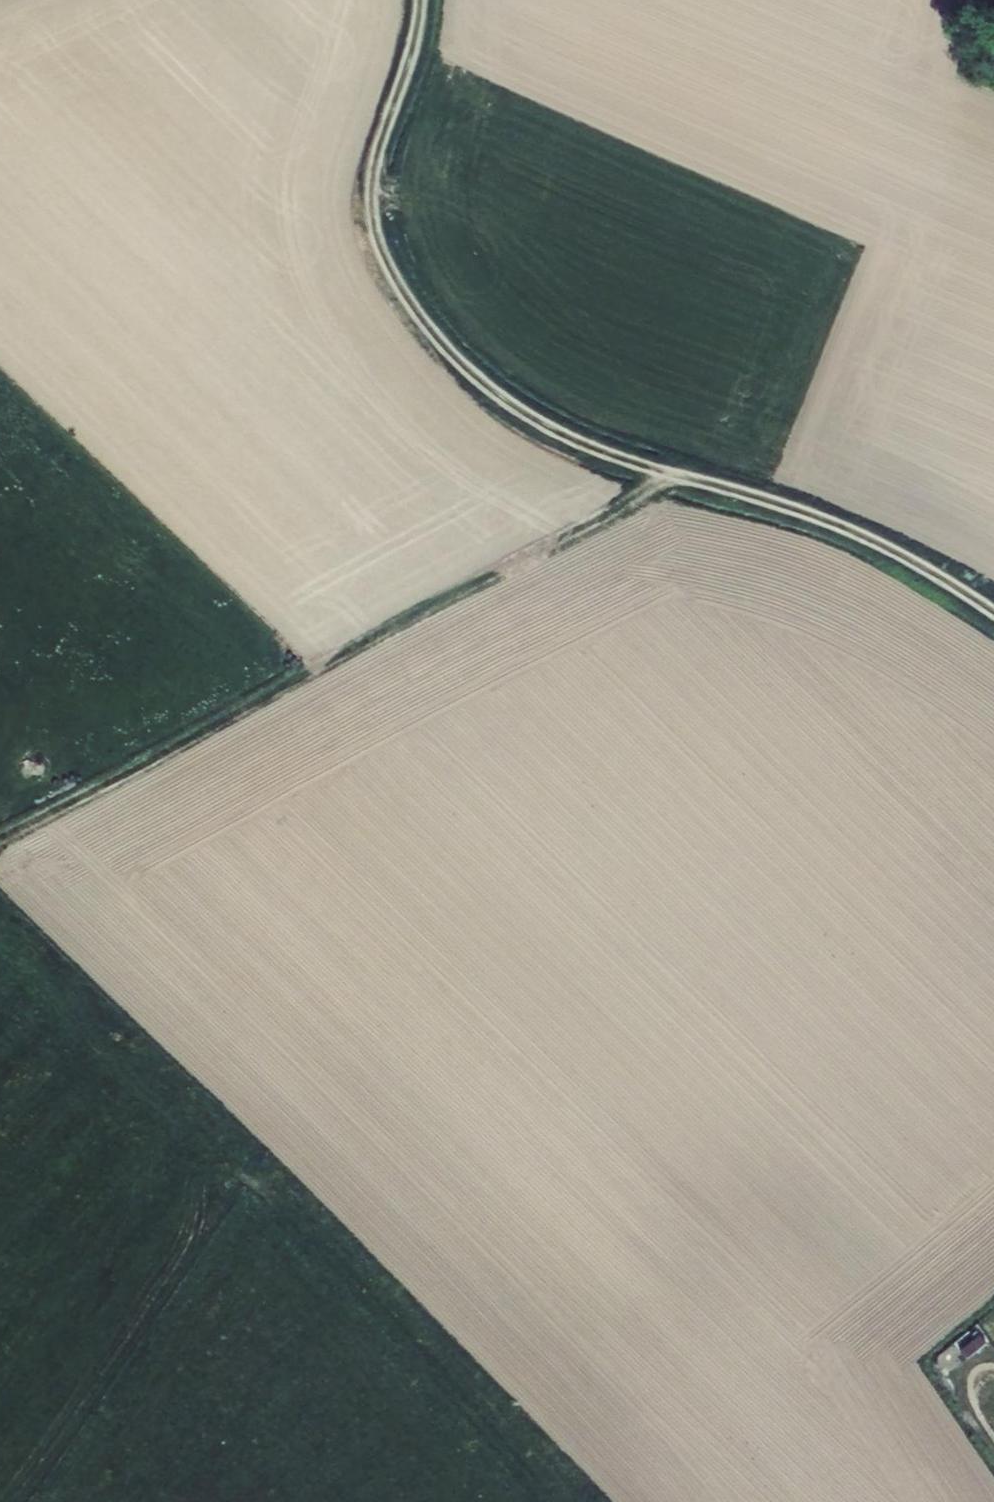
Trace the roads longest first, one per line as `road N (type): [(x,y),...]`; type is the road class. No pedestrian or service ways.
road 1 (track): [(419,0),(407,68),(370,186),(379,249),(452,364),(523,419),(851,534),(993,613)]

